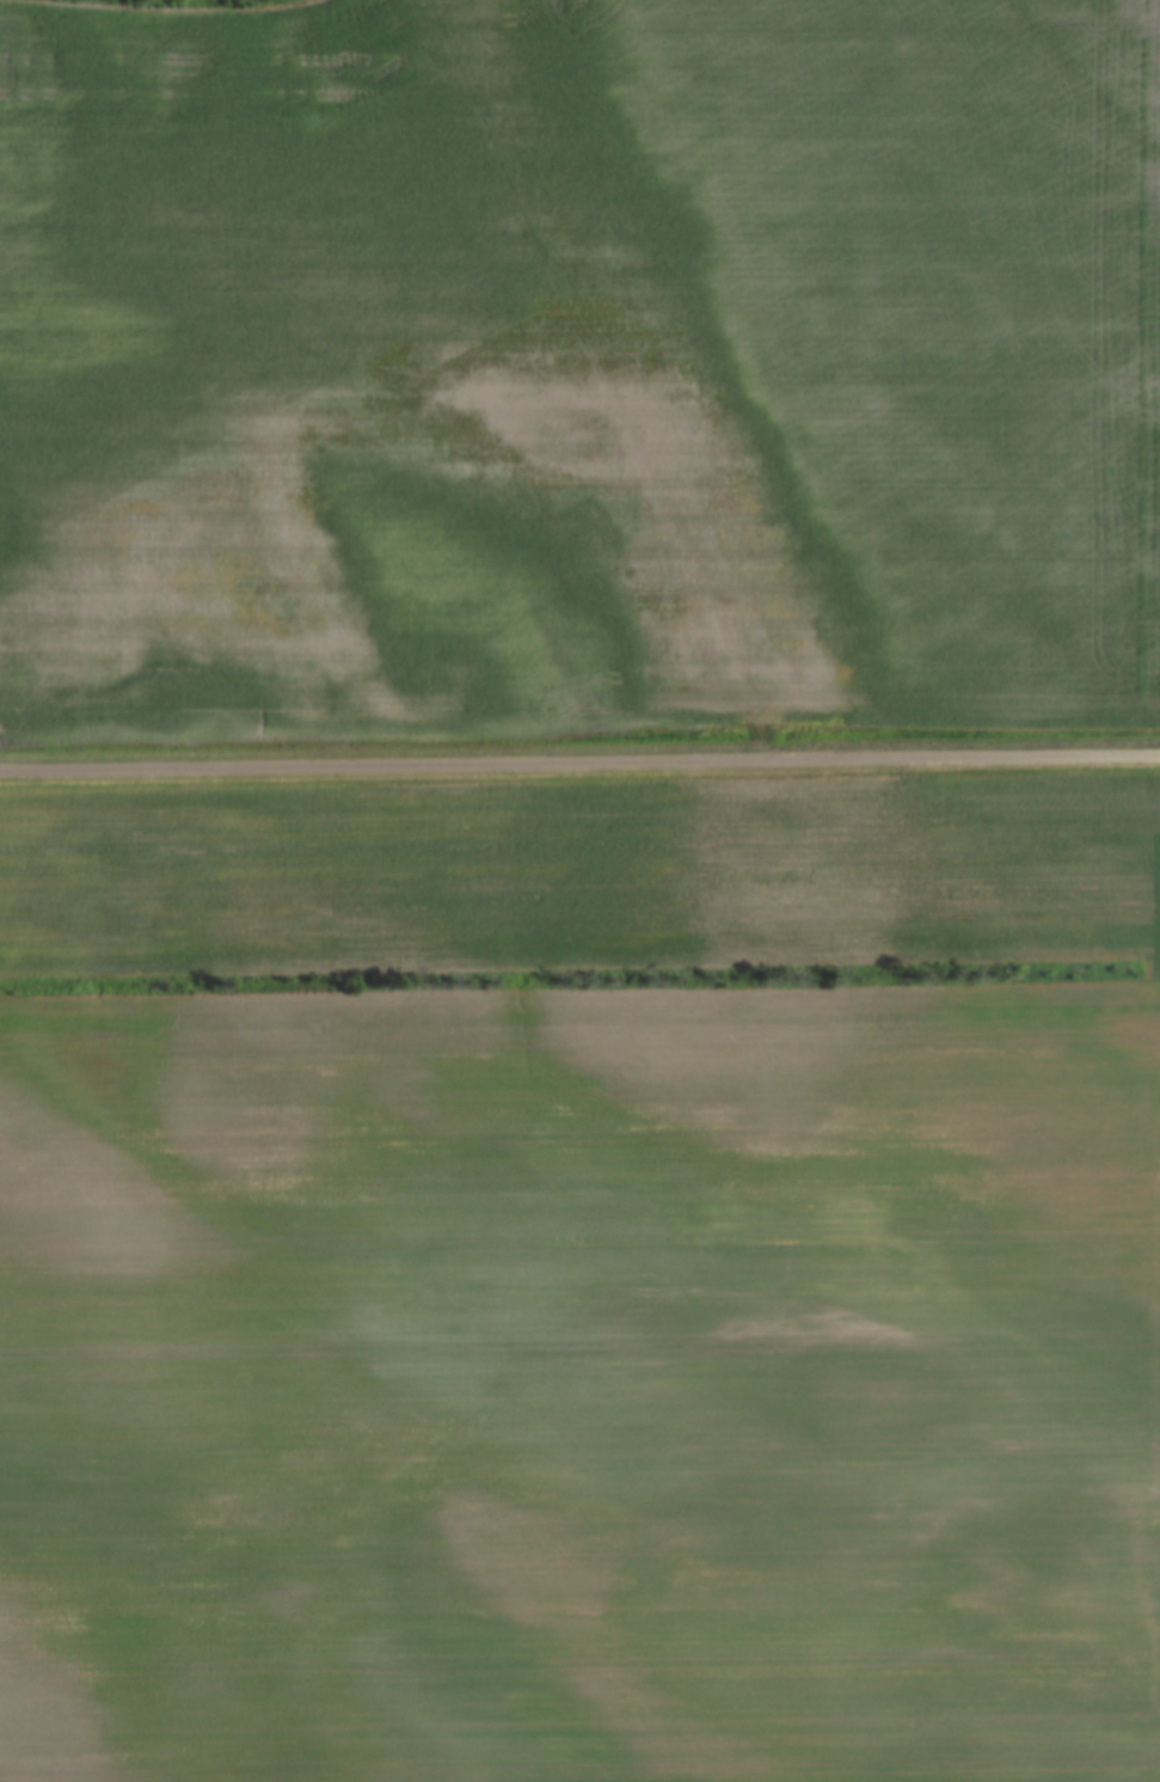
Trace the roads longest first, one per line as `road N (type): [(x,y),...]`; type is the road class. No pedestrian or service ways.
road 1 (residential): [(0,776),(1159,758)]

